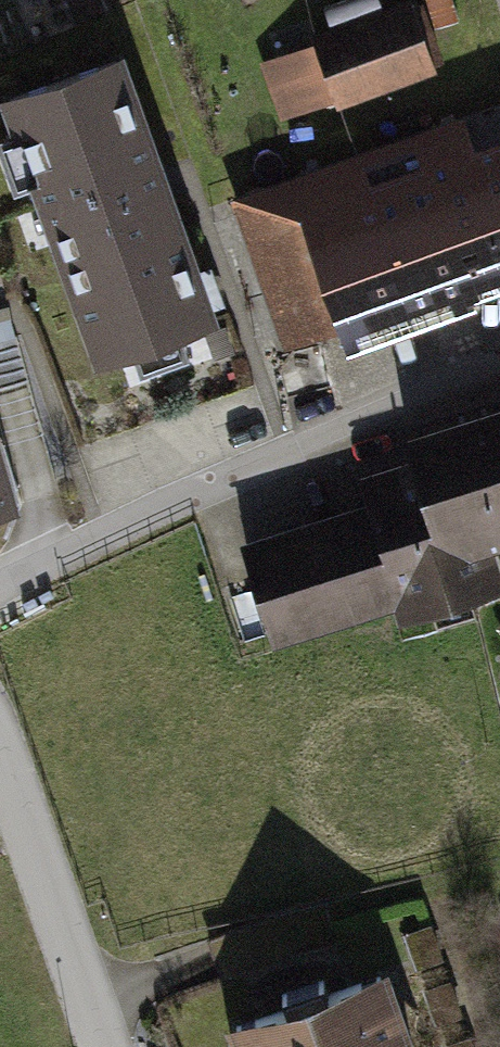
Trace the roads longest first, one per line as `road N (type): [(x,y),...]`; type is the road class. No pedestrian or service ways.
road 1 (residential): [(0,585),(499,367)]
road 2 (residential): [(0,776),(104,1046)]

